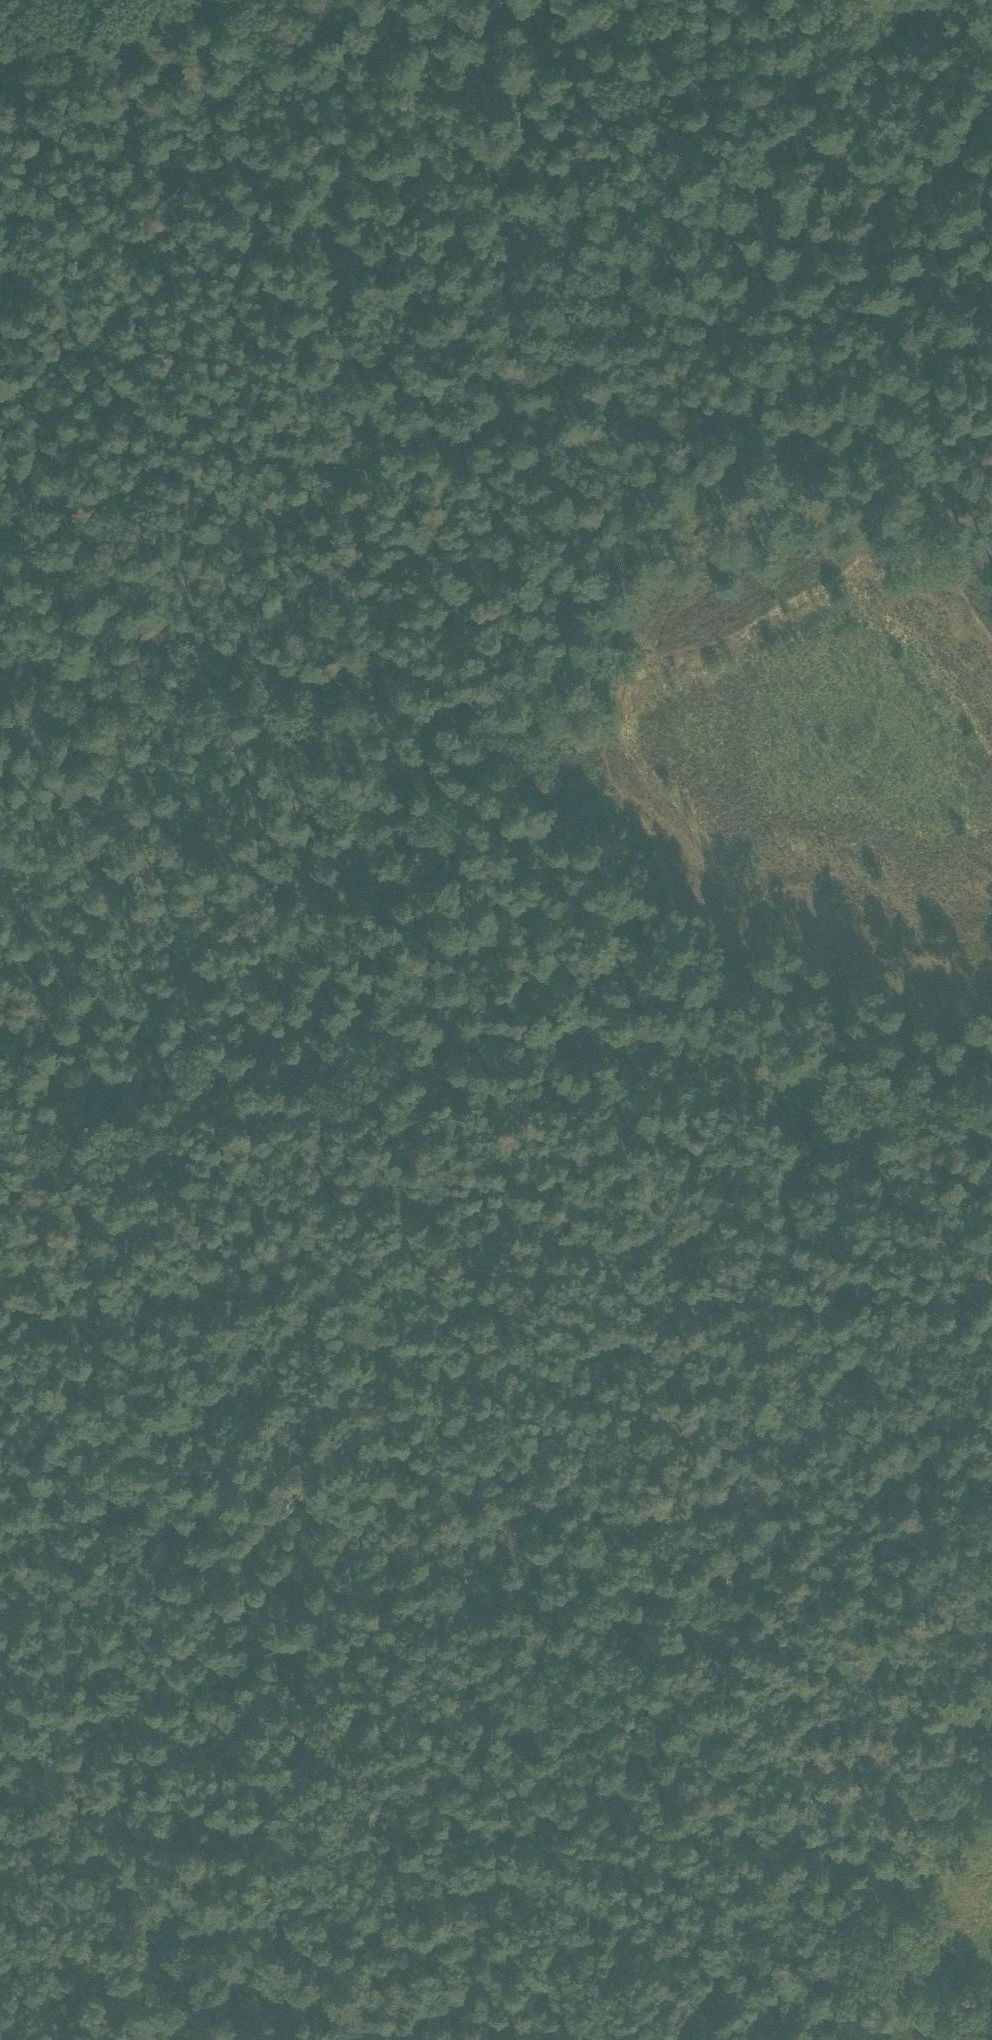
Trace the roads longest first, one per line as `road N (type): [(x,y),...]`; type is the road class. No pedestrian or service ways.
road 1 (track): [(0,1093),(266,1065),(337,1035),(503,1025),(699,1066),(832,1076),(991,1057)]
road 2 (track): [(991,1769),(954,1786),(892,1858),(862,1917),(841,2039)]
road 3 (track): [(553,0),(377,26),(311,25),(258,0)]
road 4 (track): [(829,0),(772,21),(717,25),(569,0)]
road 5 (track): [(120,0),(0,38)]

